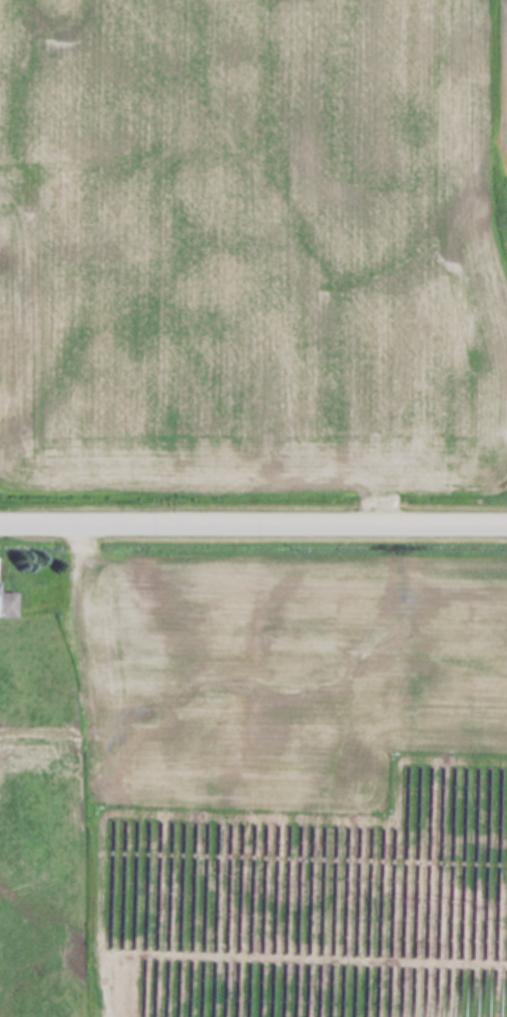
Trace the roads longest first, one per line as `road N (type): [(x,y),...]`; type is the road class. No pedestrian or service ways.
road 1 (tertiary): [(506,525),(0,523)]

